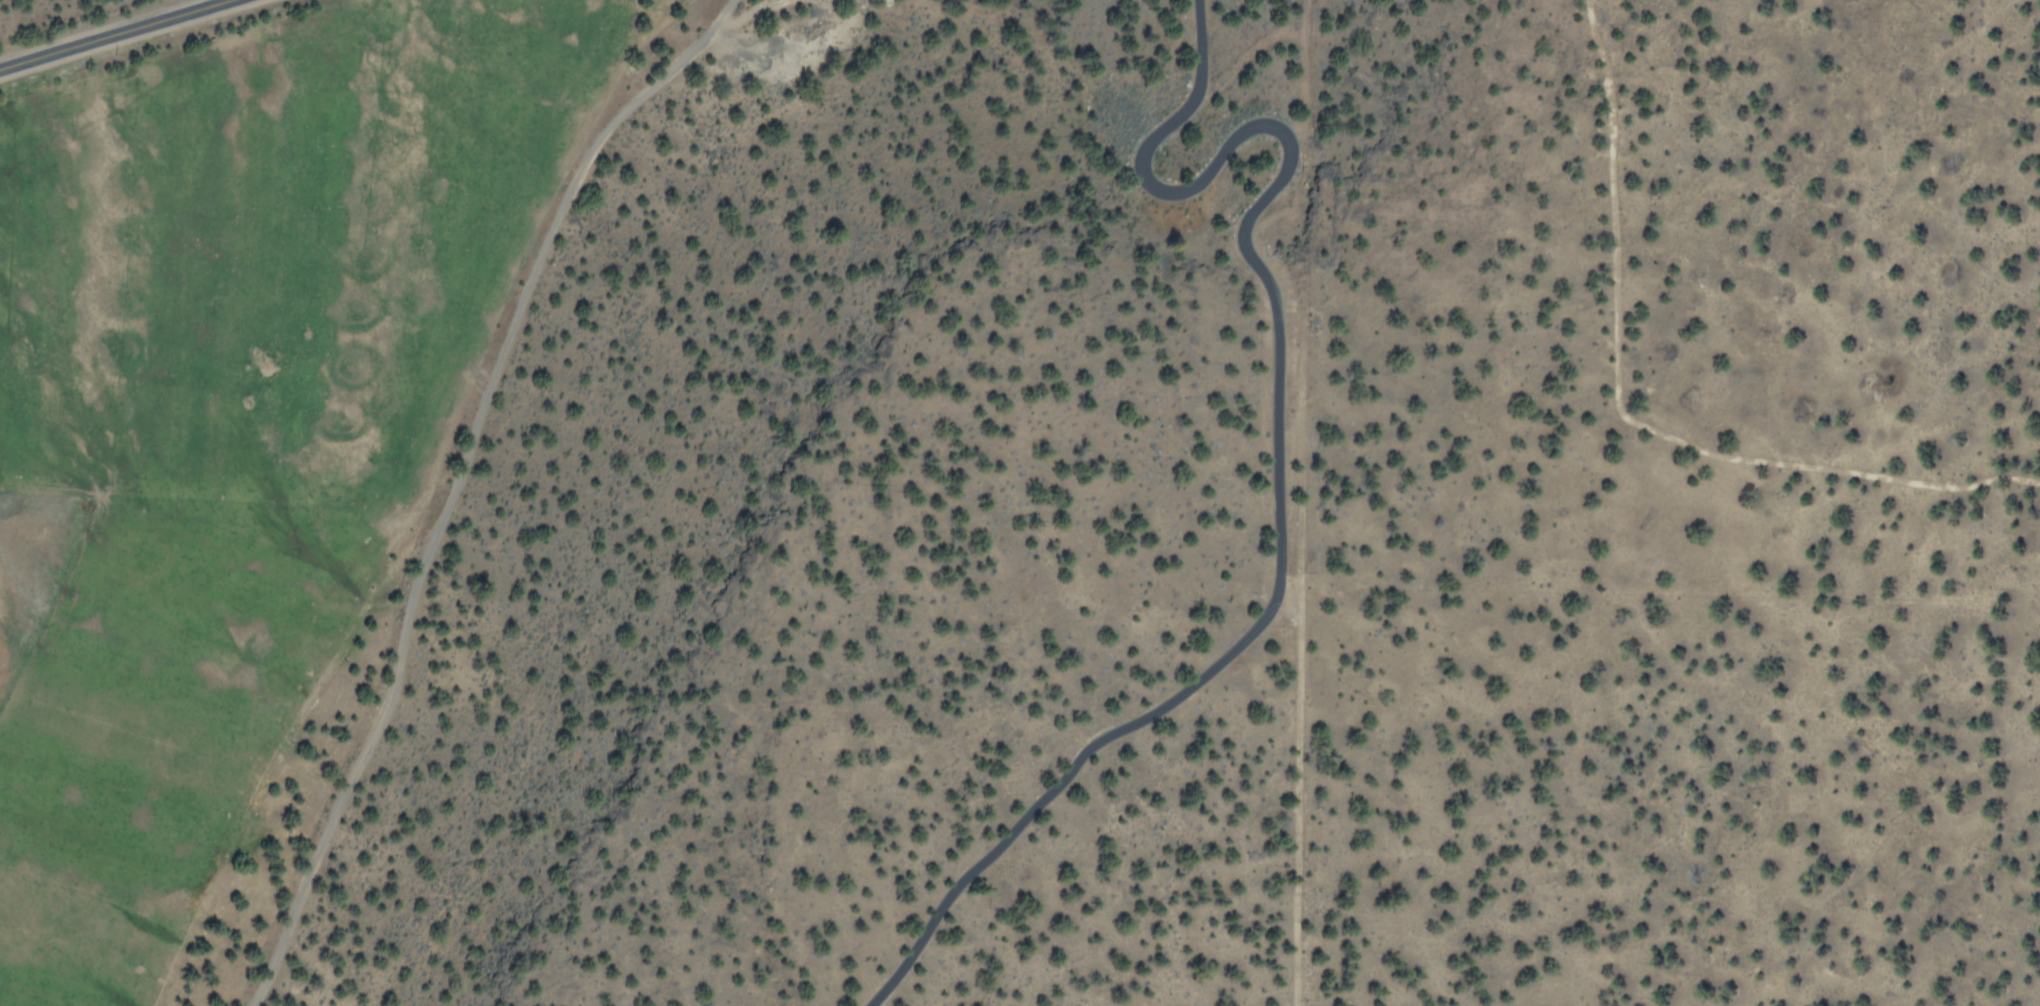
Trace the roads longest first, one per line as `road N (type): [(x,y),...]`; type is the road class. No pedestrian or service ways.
road 1 (tertiary): [(0,72),(244,0)]

